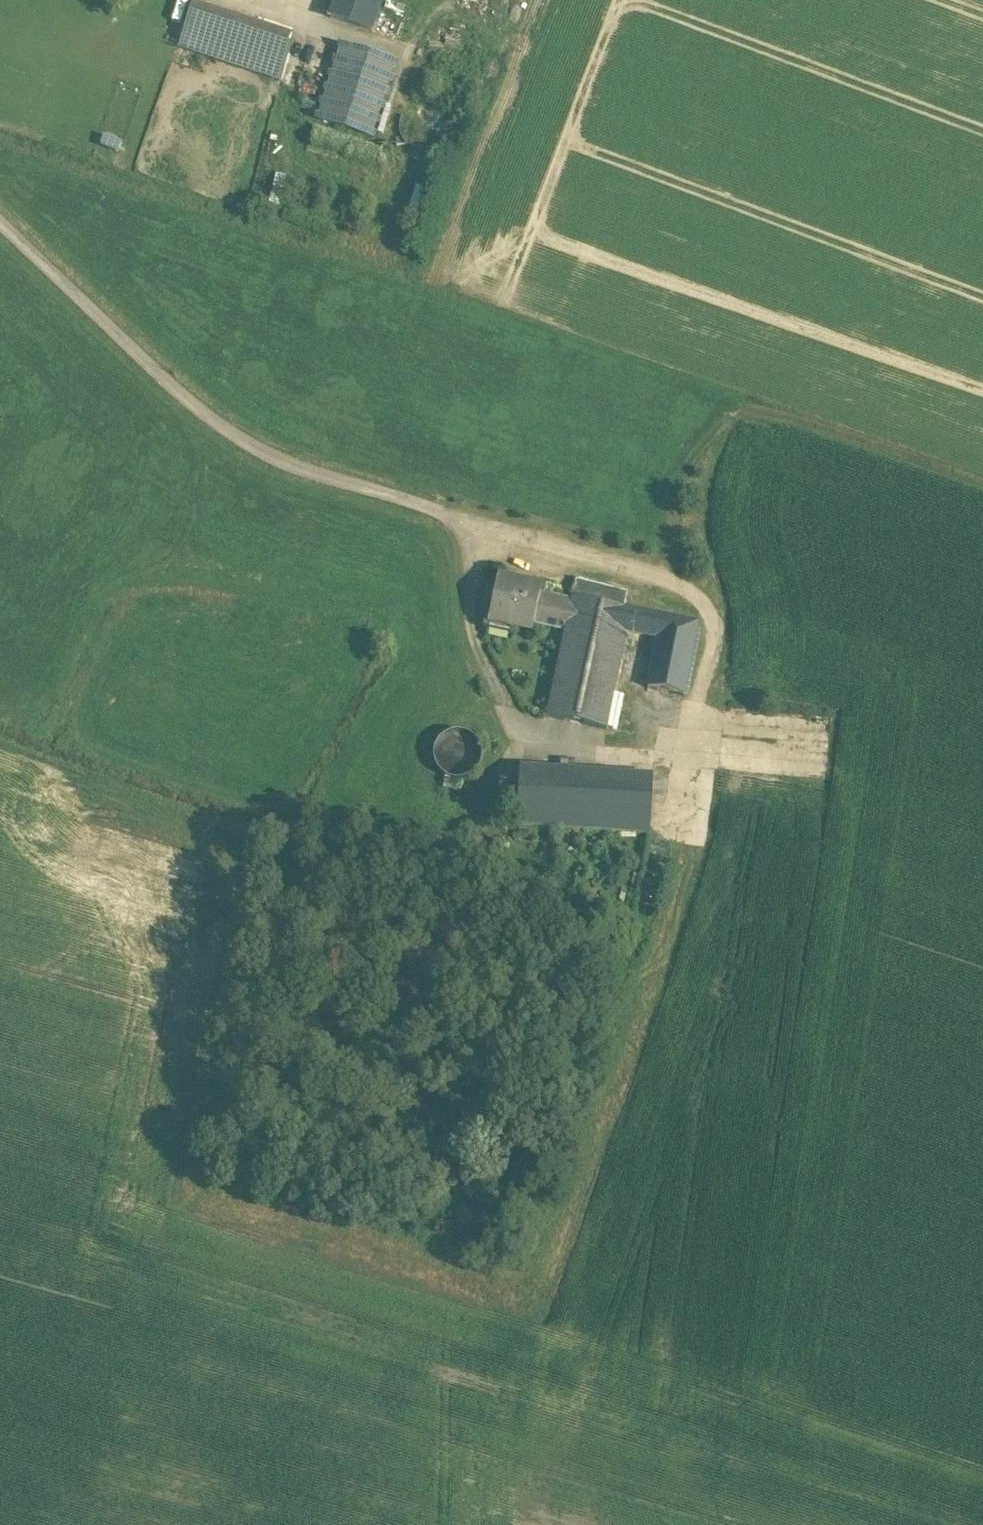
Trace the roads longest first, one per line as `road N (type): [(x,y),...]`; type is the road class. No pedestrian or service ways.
road 1 (track): [(675,582),(675,504),(702,441),(734,416),(770,406),(982,480)]

